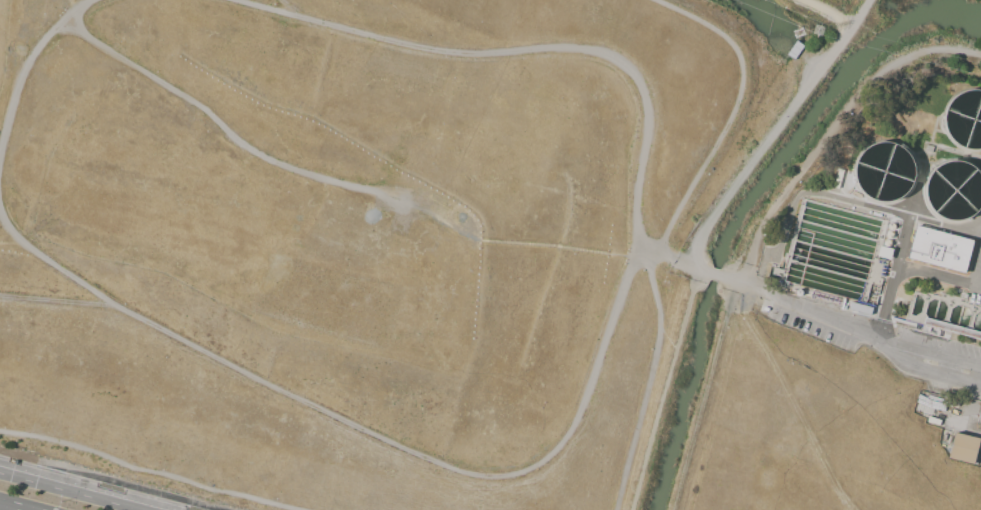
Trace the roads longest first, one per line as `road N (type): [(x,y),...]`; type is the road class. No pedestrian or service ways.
road 1 (track): [(675,509),(735,283)]
road 2 (primary): [(159,509),(0,468)]

